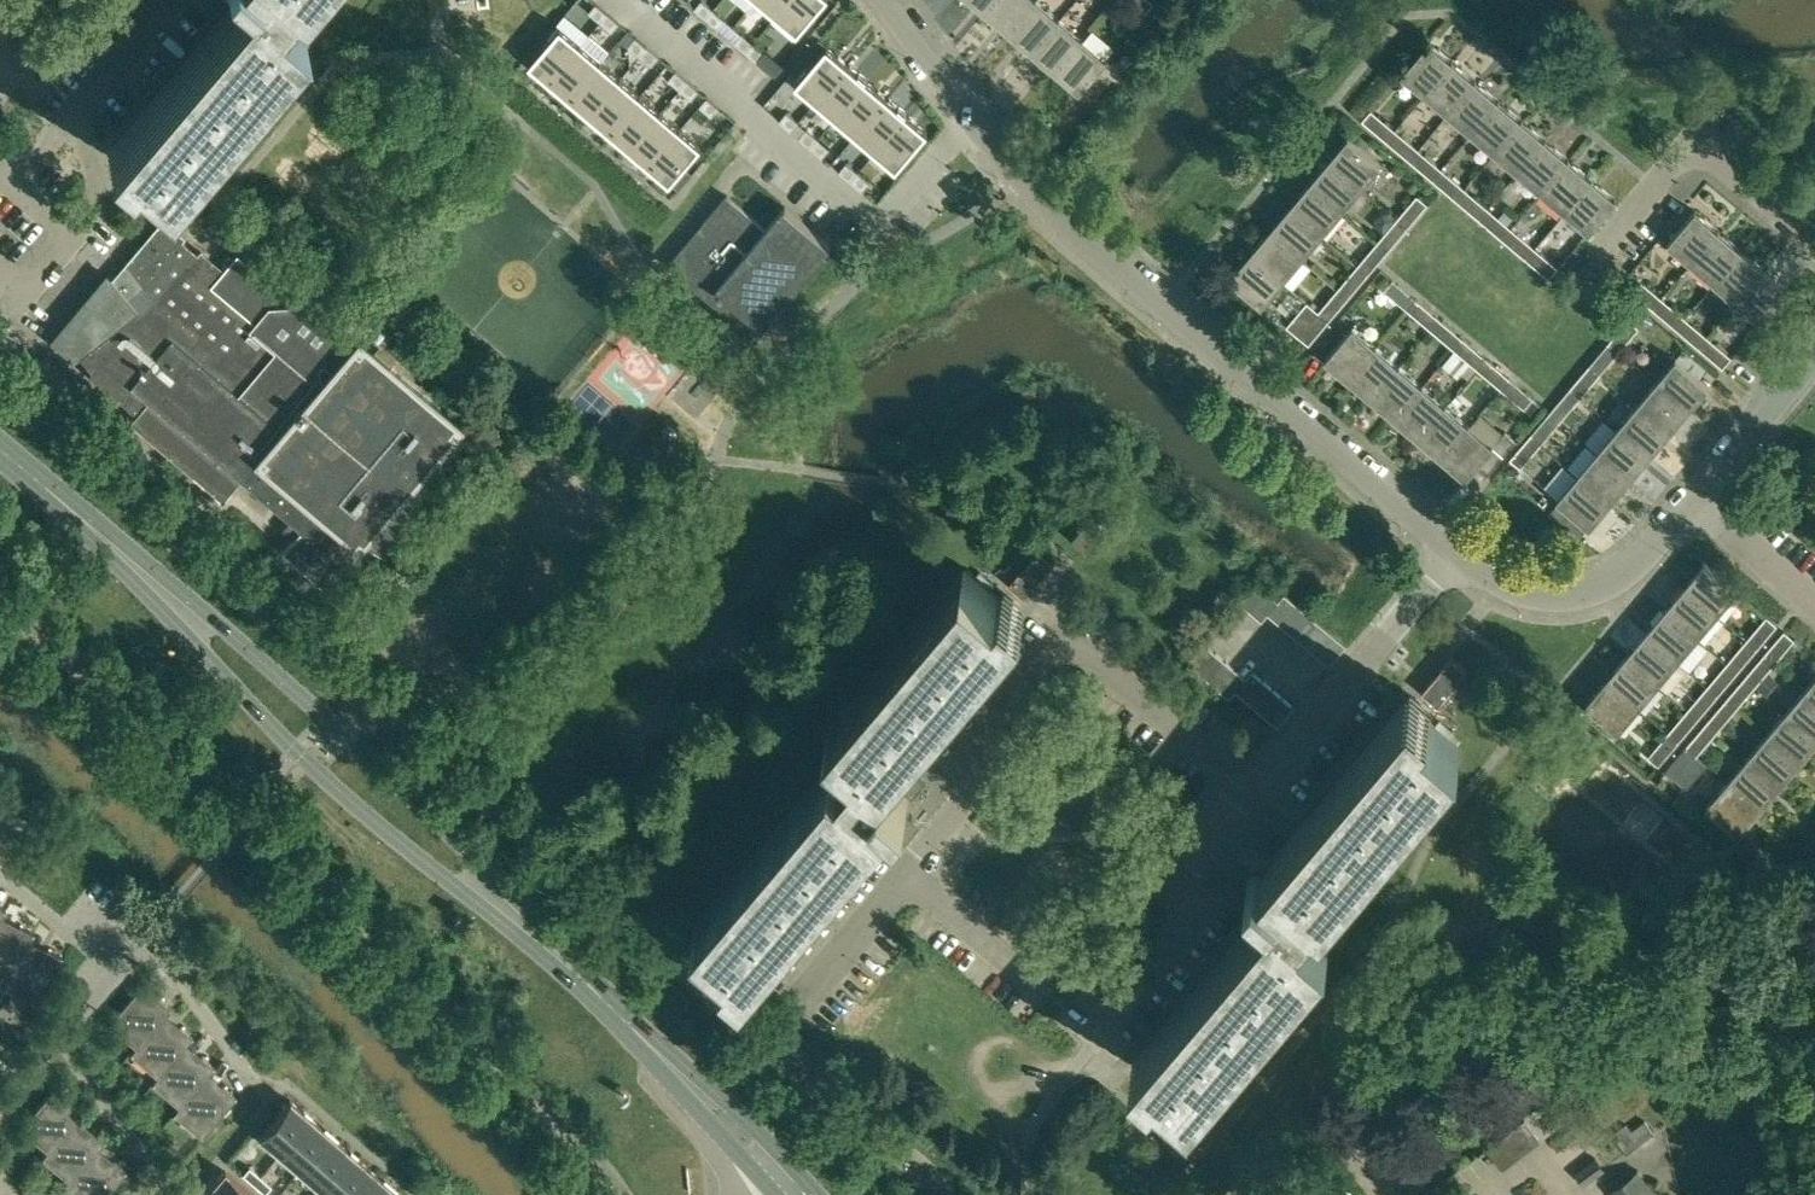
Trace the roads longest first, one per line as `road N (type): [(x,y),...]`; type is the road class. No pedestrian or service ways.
road 1 (primary): [(65,503),(296,753),(418,858),(597,994)]
road 2 (primary): [(597,994),(516,898),(346,739),(65,503)]
road 3 (residential): [(1253,794),(1063,635),(974,739),(970,795),(803,998)]
road 4 (unclassified): [(1459,550),(1061,212),(973,116)]
road 5 (residential): [(973,116),(891,212),(873,218),(615,0)]
road 6 (unclassified): [(1814,352),(1692,499),(1612,579),(1546,594),(1510,586),(1459,550)]
road 7 (residential): [(8,318),(103,200),(77,112),(144,34),(156,0)]
road 8 (residential): [(1253,794),(1459,550)]
road 9 (residential): [(1814,244),(1693,140),(1595,257)]
road 10 (residential): [(1094,1033),(1176,936),(1194,865),(1253,794)]
road 11 (primary): [(796,1194),(597,994)]
road 12 (residential): [(113,971),(2,878),(0,811)]
road 13 (unclassified): [(973,116),(889,0)]
road 14 (residential): [(113,971),(28,1071)]

